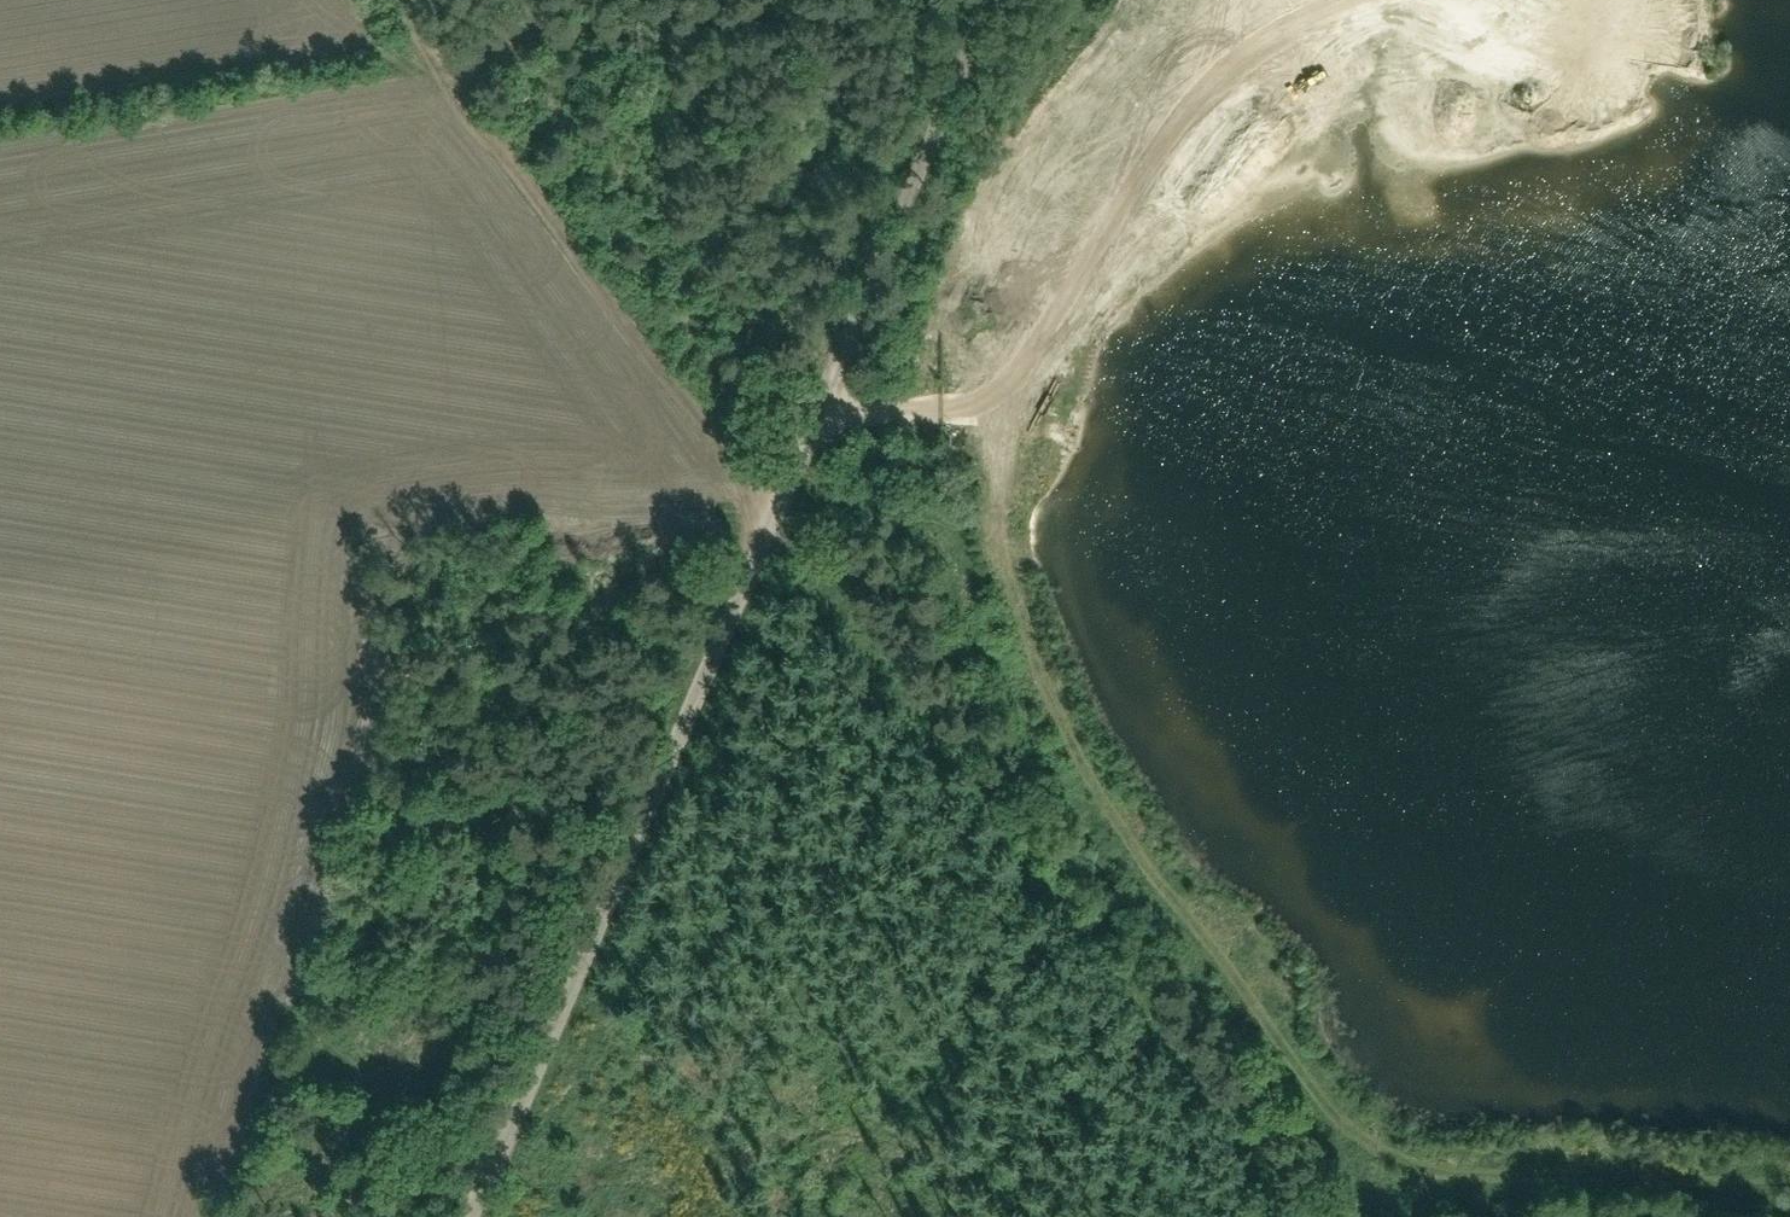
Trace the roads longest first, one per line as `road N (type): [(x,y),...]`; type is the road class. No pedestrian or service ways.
road 1 (residential): [(472,1216),(774,506)]
road 2 (track): [(774,506),(988,0)]

